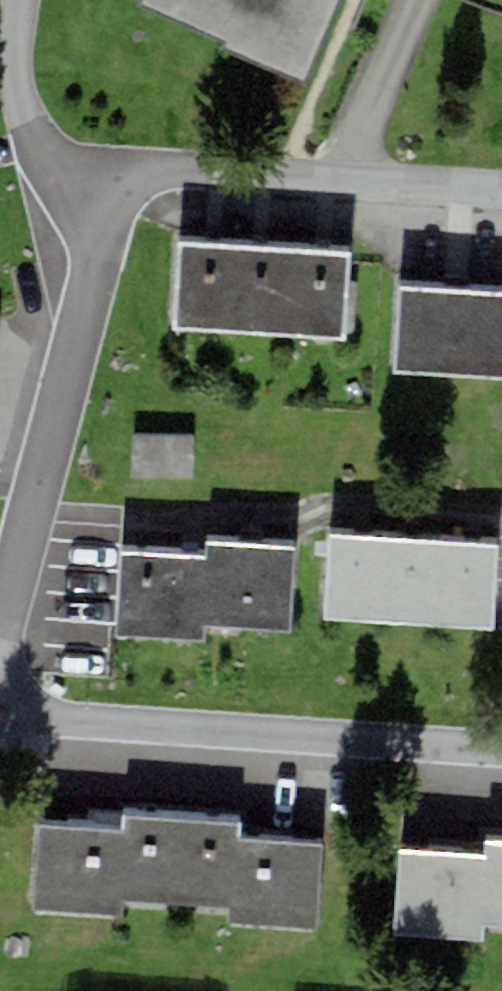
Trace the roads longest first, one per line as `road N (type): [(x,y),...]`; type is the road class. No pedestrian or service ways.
road 1 (residential): [(0,717),(501,752)]
road 2 (residential): [(78,201),(154,168),(501,192)]
road 3 (residential): [(0,618),(72,342),(78,201)]
road 4 (residential): [(78,201),(40,157),(22,100),(21,0)]

